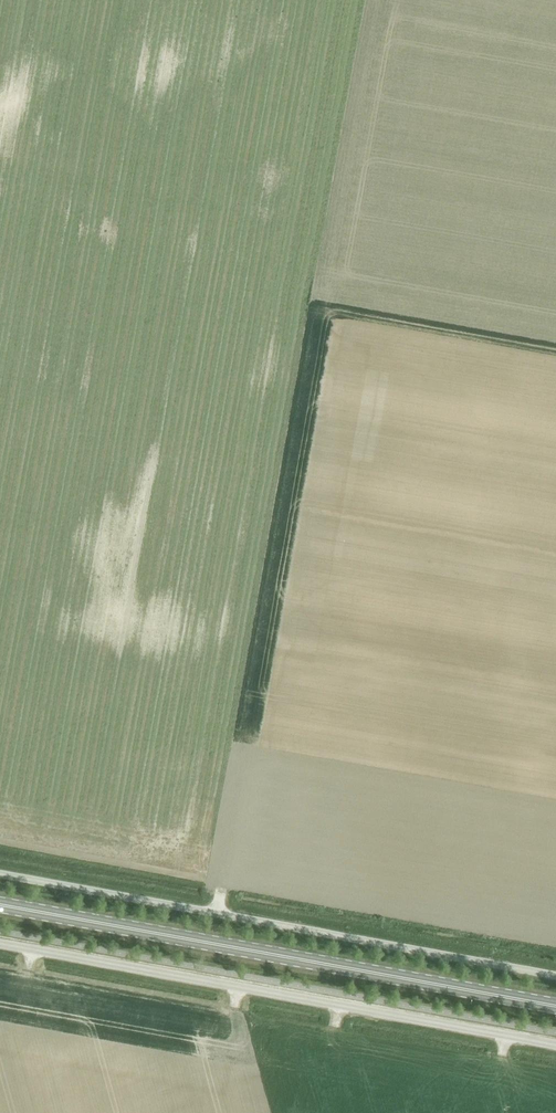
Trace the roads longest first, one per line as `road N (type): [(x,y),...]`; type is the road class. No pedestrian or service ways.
road 1 (unclassified): [(0,874),(555,976)]
road 2 (primary): [(555,1007),(0,905)]
road 3 (unclassified): [(0,944),(555,1045)]

